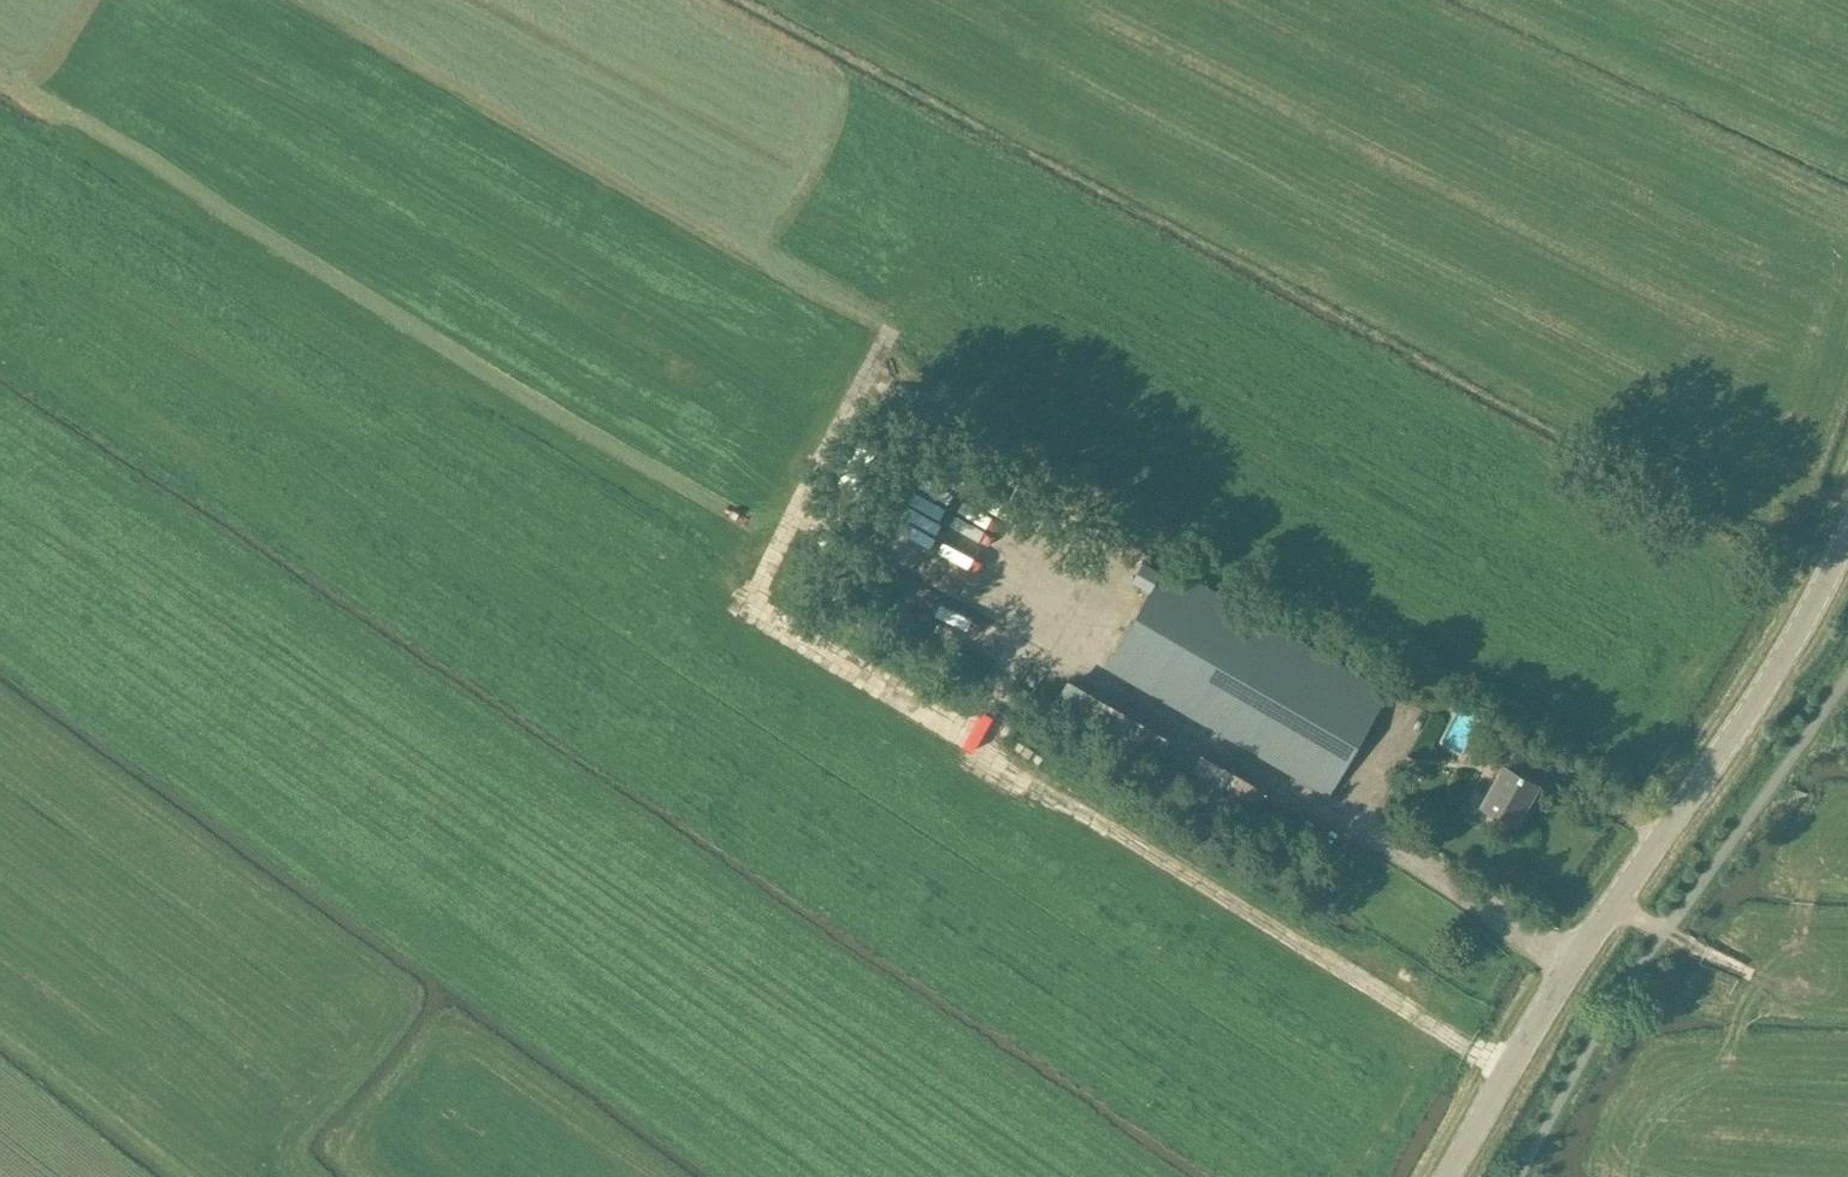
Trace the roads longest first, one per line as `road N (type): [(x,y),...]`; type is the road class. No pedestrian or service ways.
road 1 (tertiary): [(1450,1176),(1575,960),(1775,672),(1847,532)]
road 2 (unclassified): [(1517,1176),(1605,1019),(1847,674)]
road 3 (track): [(1616,901),(1706,956),(1756,975)]

